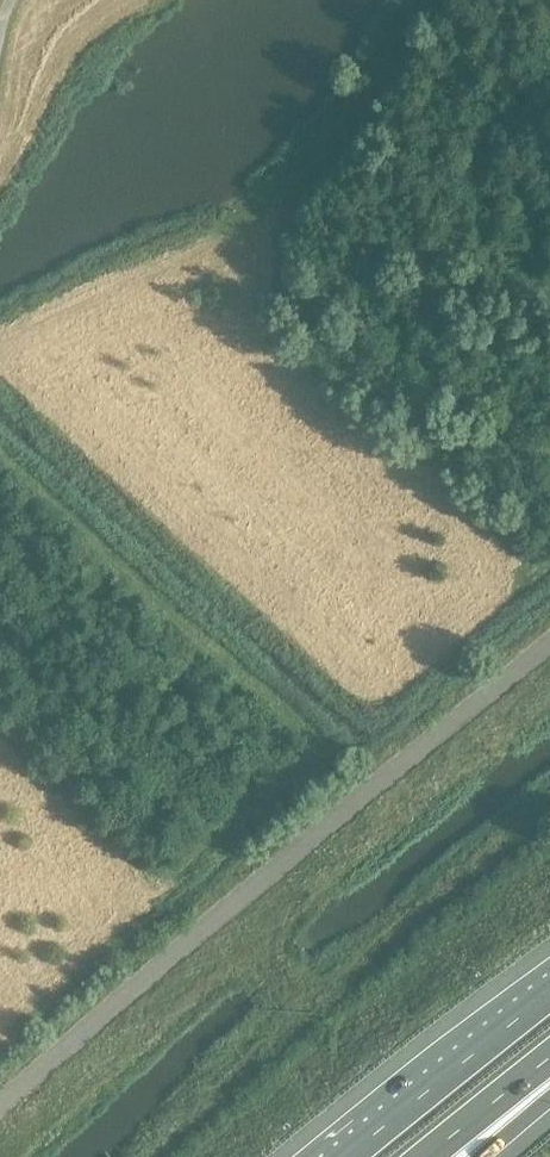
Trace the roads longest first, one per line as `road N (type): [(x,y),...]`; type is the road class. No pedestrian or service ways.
road 1 (motorway): [(549,993),(346,1156)]
road 2 (motorway): [(424,1156),(549,1055)]

